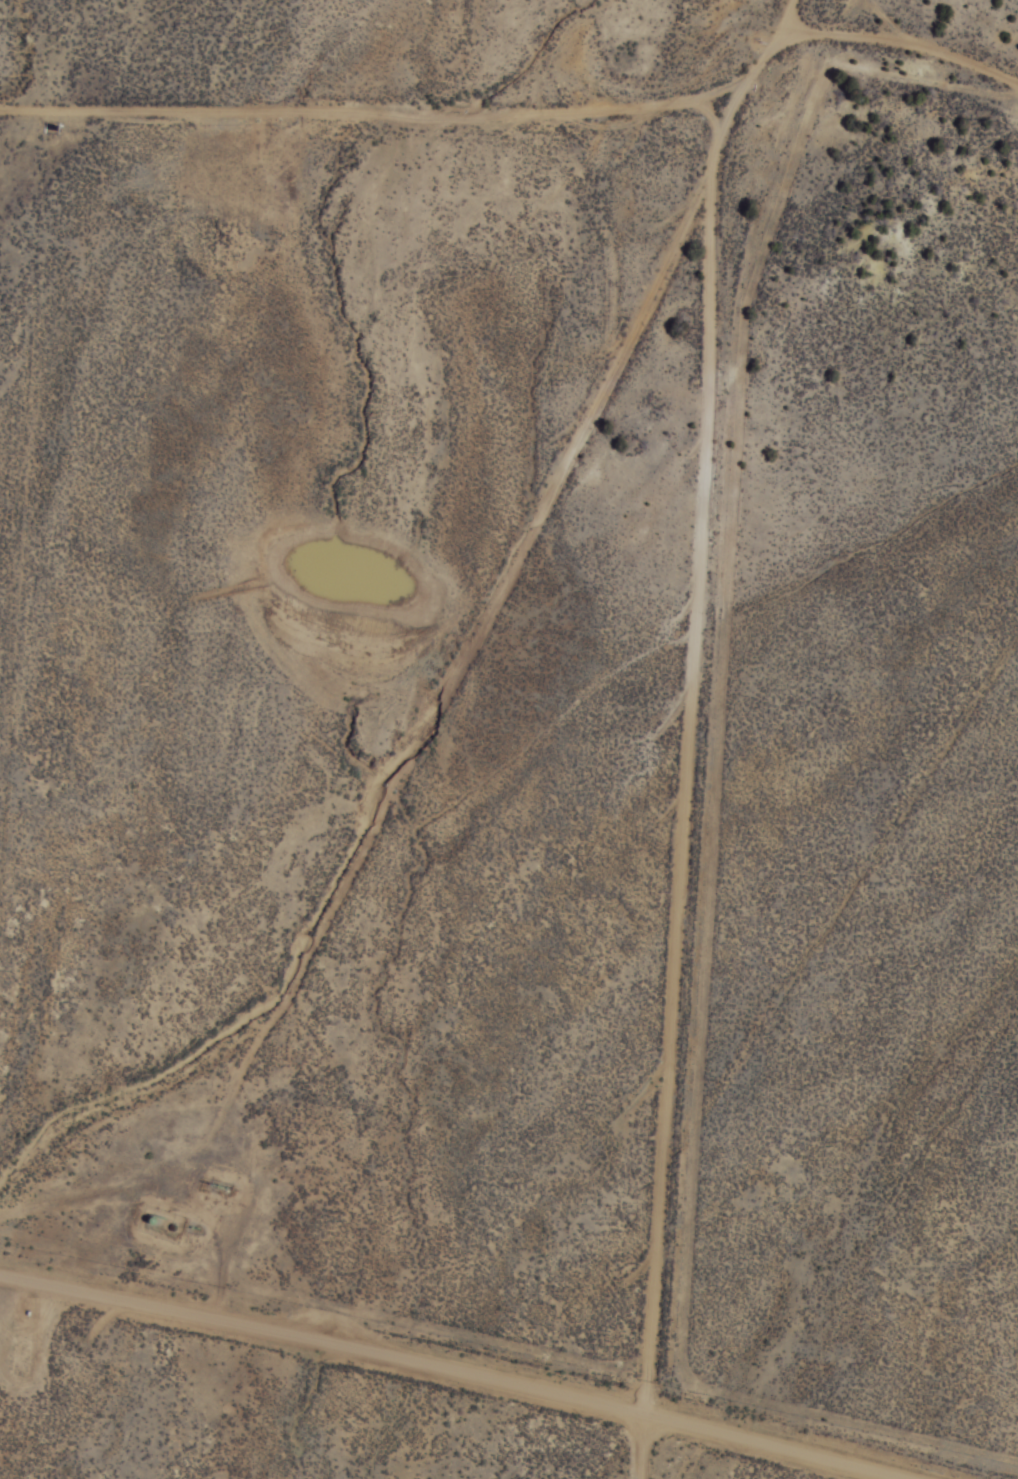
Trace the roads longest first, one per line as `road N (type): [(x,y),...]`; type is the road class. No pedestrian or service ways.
road 1 (residential): [(619,1478),(619,1457),(648,1413),(661,1308),(750,191),(739,164)]
road 2 (residential): [(0,1200),(70,1134),(128,1113),(307,938),(423,768),(739,164)]
road 3 (residential): [(906,1478),(648,1413),(0,1274)]
road 4 (residential): [(0,159),(739,164),(821,0)]
road 5 (residential): [(0,831),(49,159)]
road 6 (residential): [(802,39),(958,32),(1017,81)]

